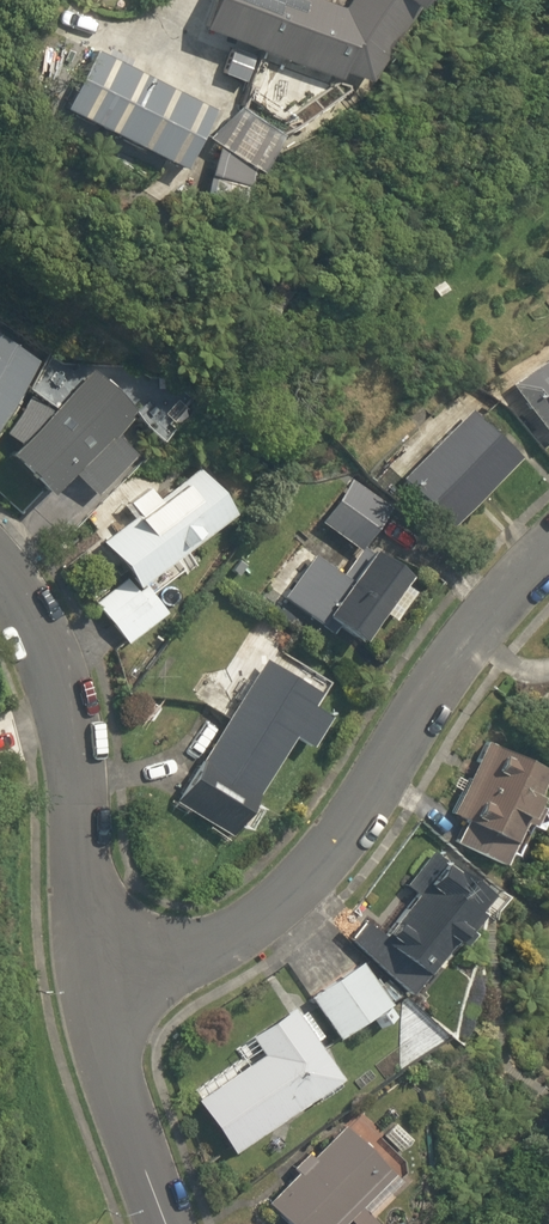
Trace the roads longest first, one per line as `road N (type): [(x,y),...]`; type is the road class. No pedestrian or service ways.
road 1 (residential): [(95,986),(239,937),(310,866),(511,585),(548,552)]
road 2 (residential): [(95,986),(59,691),(40,639),(0,584)]
road 3 (residential): [(163,1223),(95,986)]

